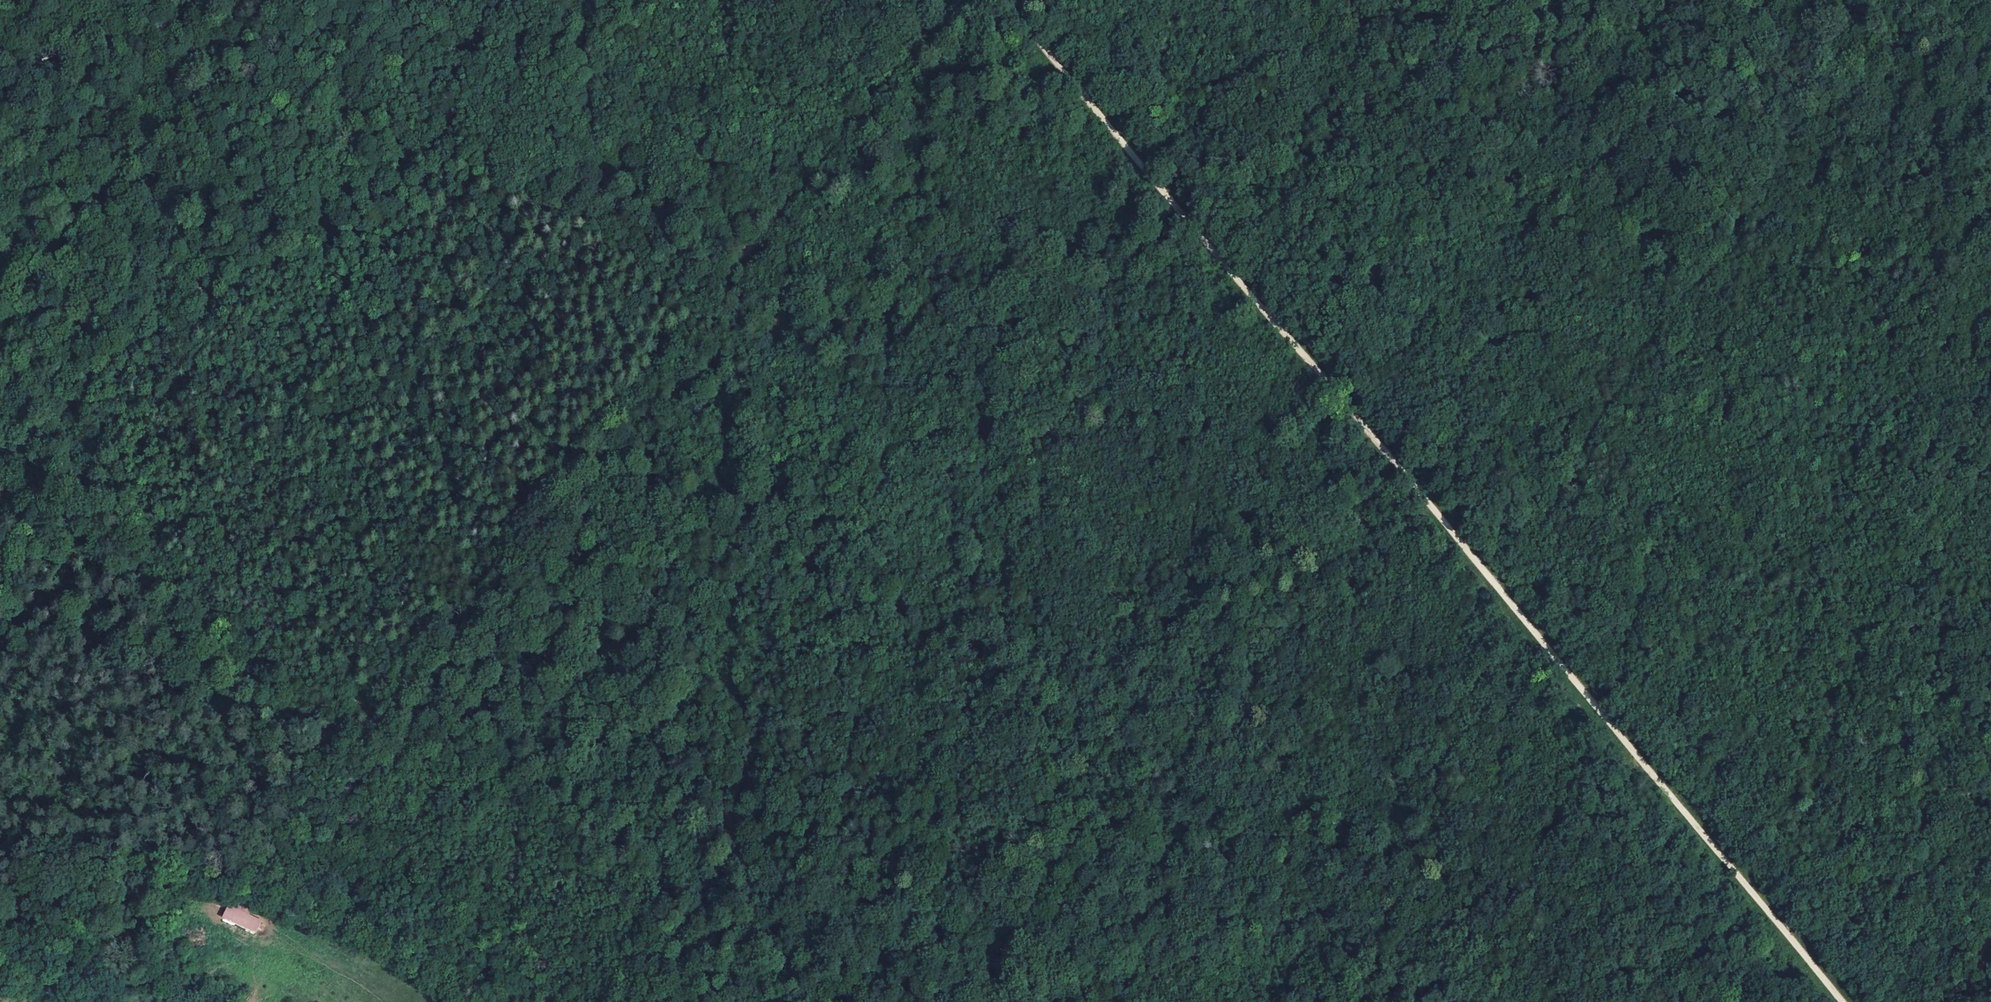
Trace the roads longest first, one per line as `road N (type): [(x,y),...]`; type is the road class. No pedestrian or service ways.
road 1 (track): [(1843,1001),(1007,0)]
road 2 (track): [(958,0),(612,408),(567,475)]
road 3 (track): [(807,1001),(595,498),(567,475)]
road 4 (track): [(1663,0),(1837,96),(1990,168)]

